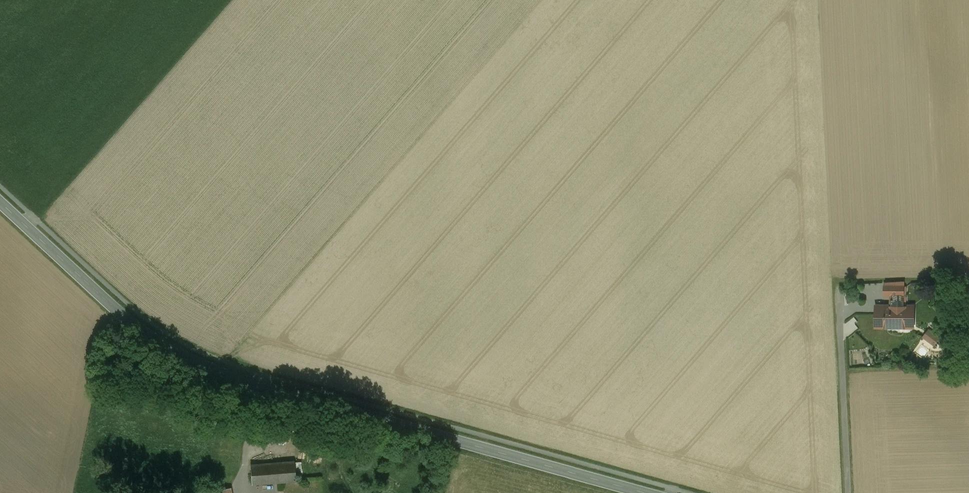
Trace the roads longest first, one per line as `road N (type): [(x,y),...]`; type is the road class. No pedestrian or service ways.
road 1 (secondary): [(0,202),(141,333),(207,370),(647,492)]

